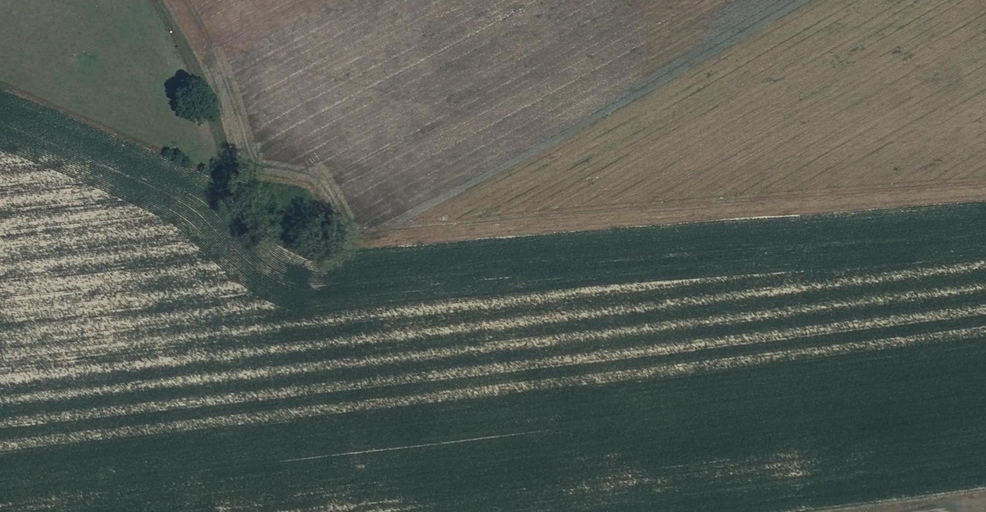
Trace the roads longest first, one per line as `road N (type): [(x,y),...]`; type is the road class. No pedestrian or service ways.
road 1 (track): [(252,191),(157,0)]

